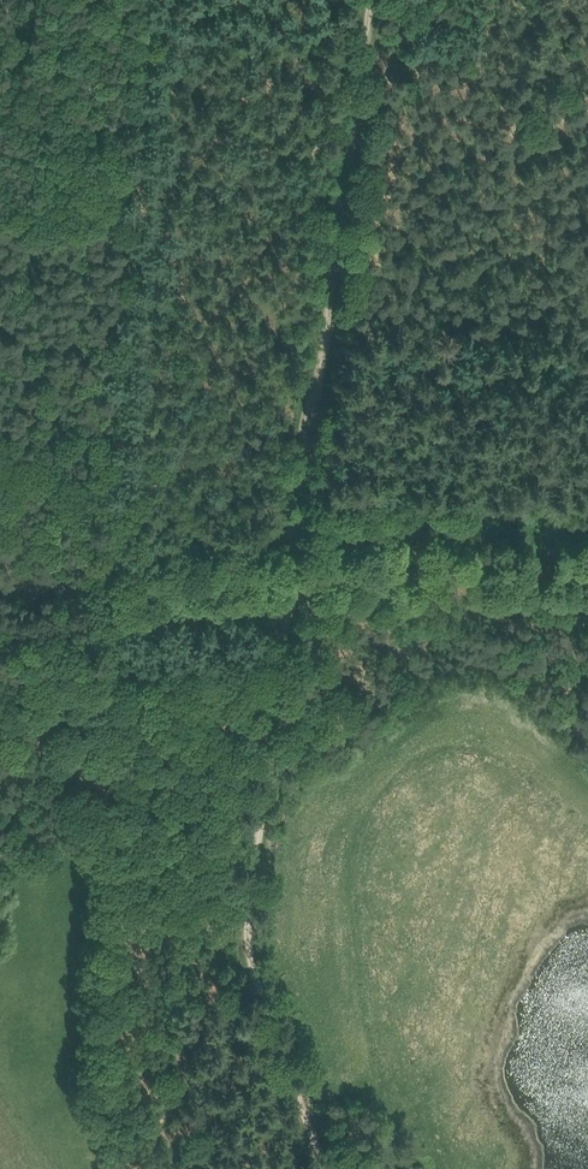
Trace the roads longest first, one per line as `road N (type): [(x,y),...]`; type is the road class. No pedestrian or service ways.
road 1 (track): [(370,0),(246,924),(248,965),(323,1168)]
road 2 (track): [(0,456),(120,510)]

